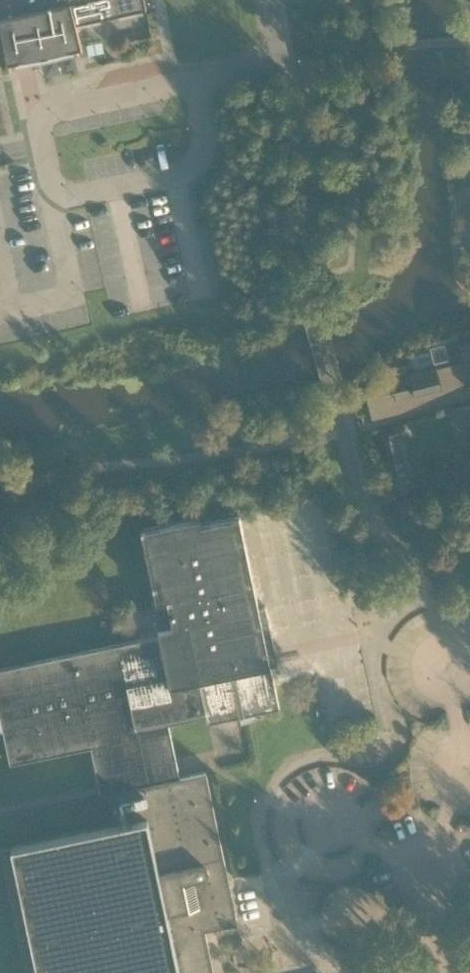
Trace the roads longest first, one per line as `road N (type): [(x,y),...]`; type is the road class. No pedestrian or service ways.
road 1 (unclassified): [(182,172),(206,138),(203,79),(222,65),(290,51),(277,0)]

